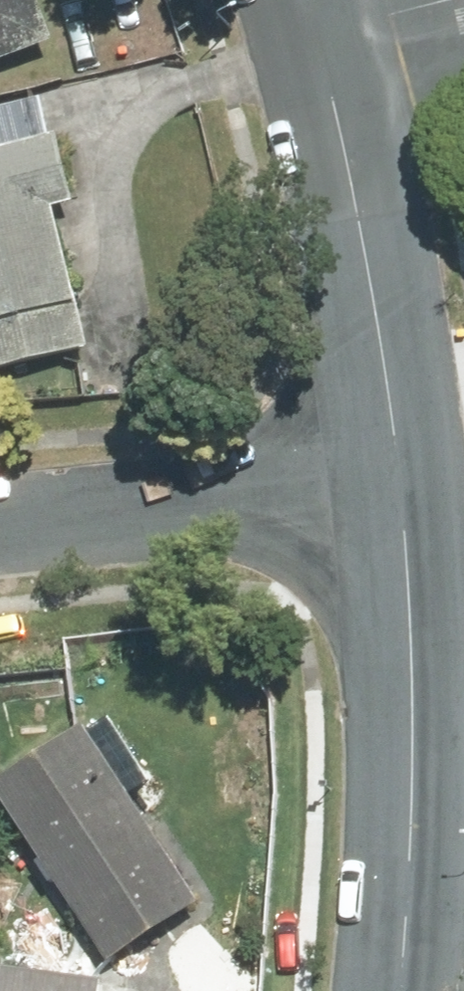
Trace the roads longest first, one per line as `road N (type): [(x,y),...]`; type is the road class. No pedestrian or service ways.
road 1 (tertiary): [(402,990),(413,795),(399,474)]
road 2 (tertiary): [(399,474),(326,30)]
road 3 (residential): [(0,528),(399,474)]
road 4 (residential): [(326,30),(447,0)]

